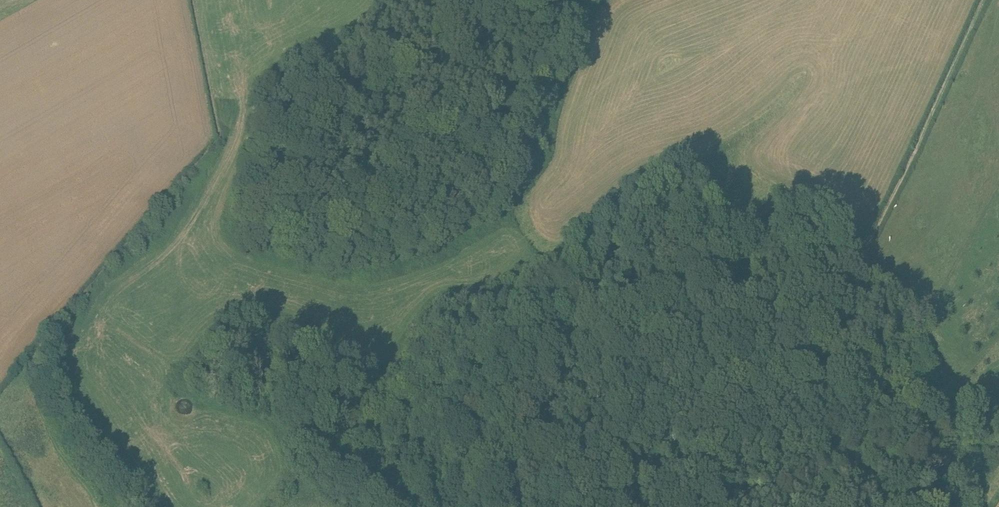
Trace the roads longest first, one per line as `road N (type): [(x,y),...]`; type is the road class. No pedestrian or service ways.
road 1 (track): [(590,506),(617,464),(689,385),(809,305),(865,249),(982,0)]

